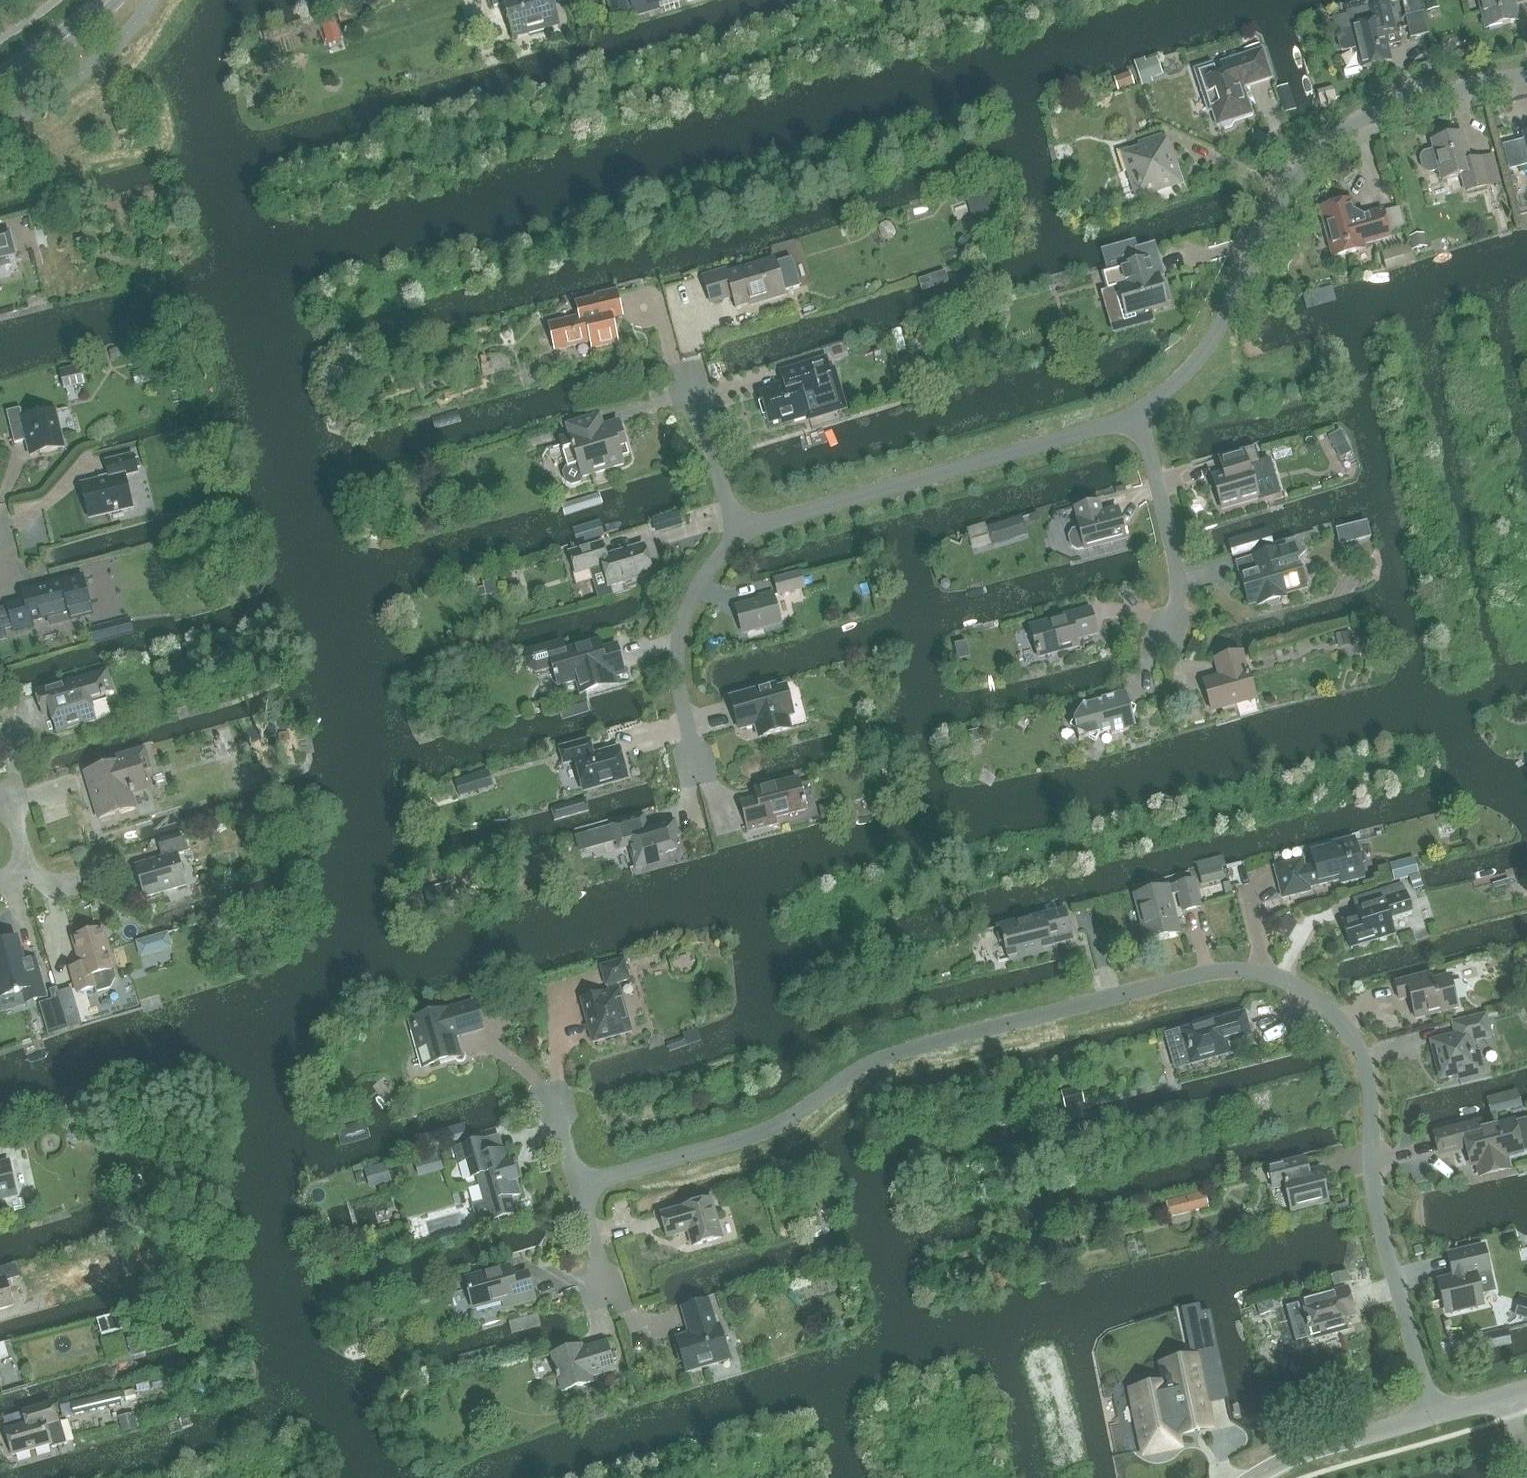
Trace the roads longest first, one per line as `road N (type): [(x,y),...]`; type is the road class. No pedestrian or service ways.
road 1 (residential): [(1433,1417),(1382,1234),(1364,1059),(1326,1004),(1258,972),(1212,971),(902,1052),(870,1064),(788,1121),(576,1184)]
road 2 (residential): [(1137,416),(1216,336),(1281,196),(1330,138),(1400,102),(1526,73)]
road 3 (residential): [(741,533),(1137,416)]
road 4 (residential): [(700,777),(676,677),(678,643),(692,592),(741,533)]
road 5 (residential): [(1172,639),(1179,602),(1175,558),(1137,416)]
road 6 (residential): [(1253,1477),(1297,1455),(1433,1417)]
road 7 (residential): [(741,533),(683,367)]
road 8 (tertiary): [(109,0),(57,47),(0,83)]

